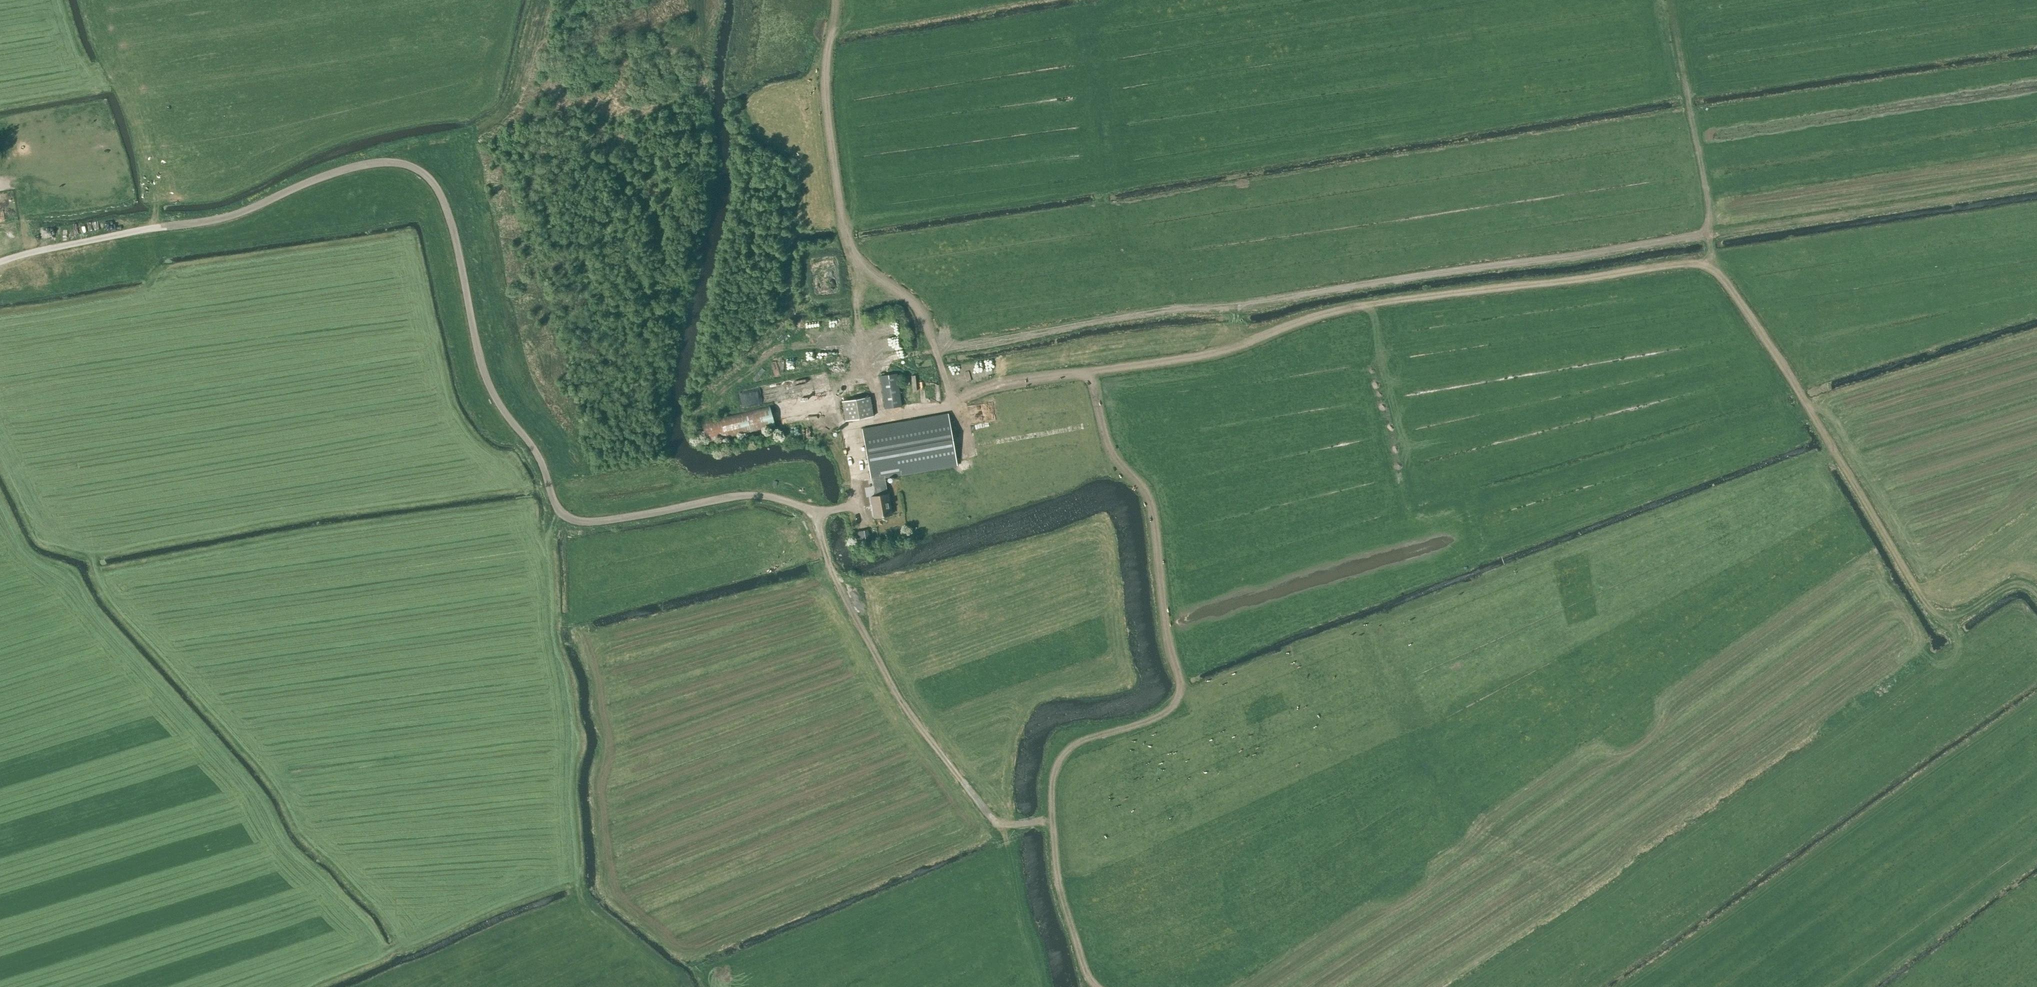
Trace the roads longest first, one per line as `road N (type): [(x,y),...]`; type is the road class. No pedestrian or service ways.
road 1 (track): [(836,0),(826,90),(847,241),(861,265),(921,312),(952,401)]

